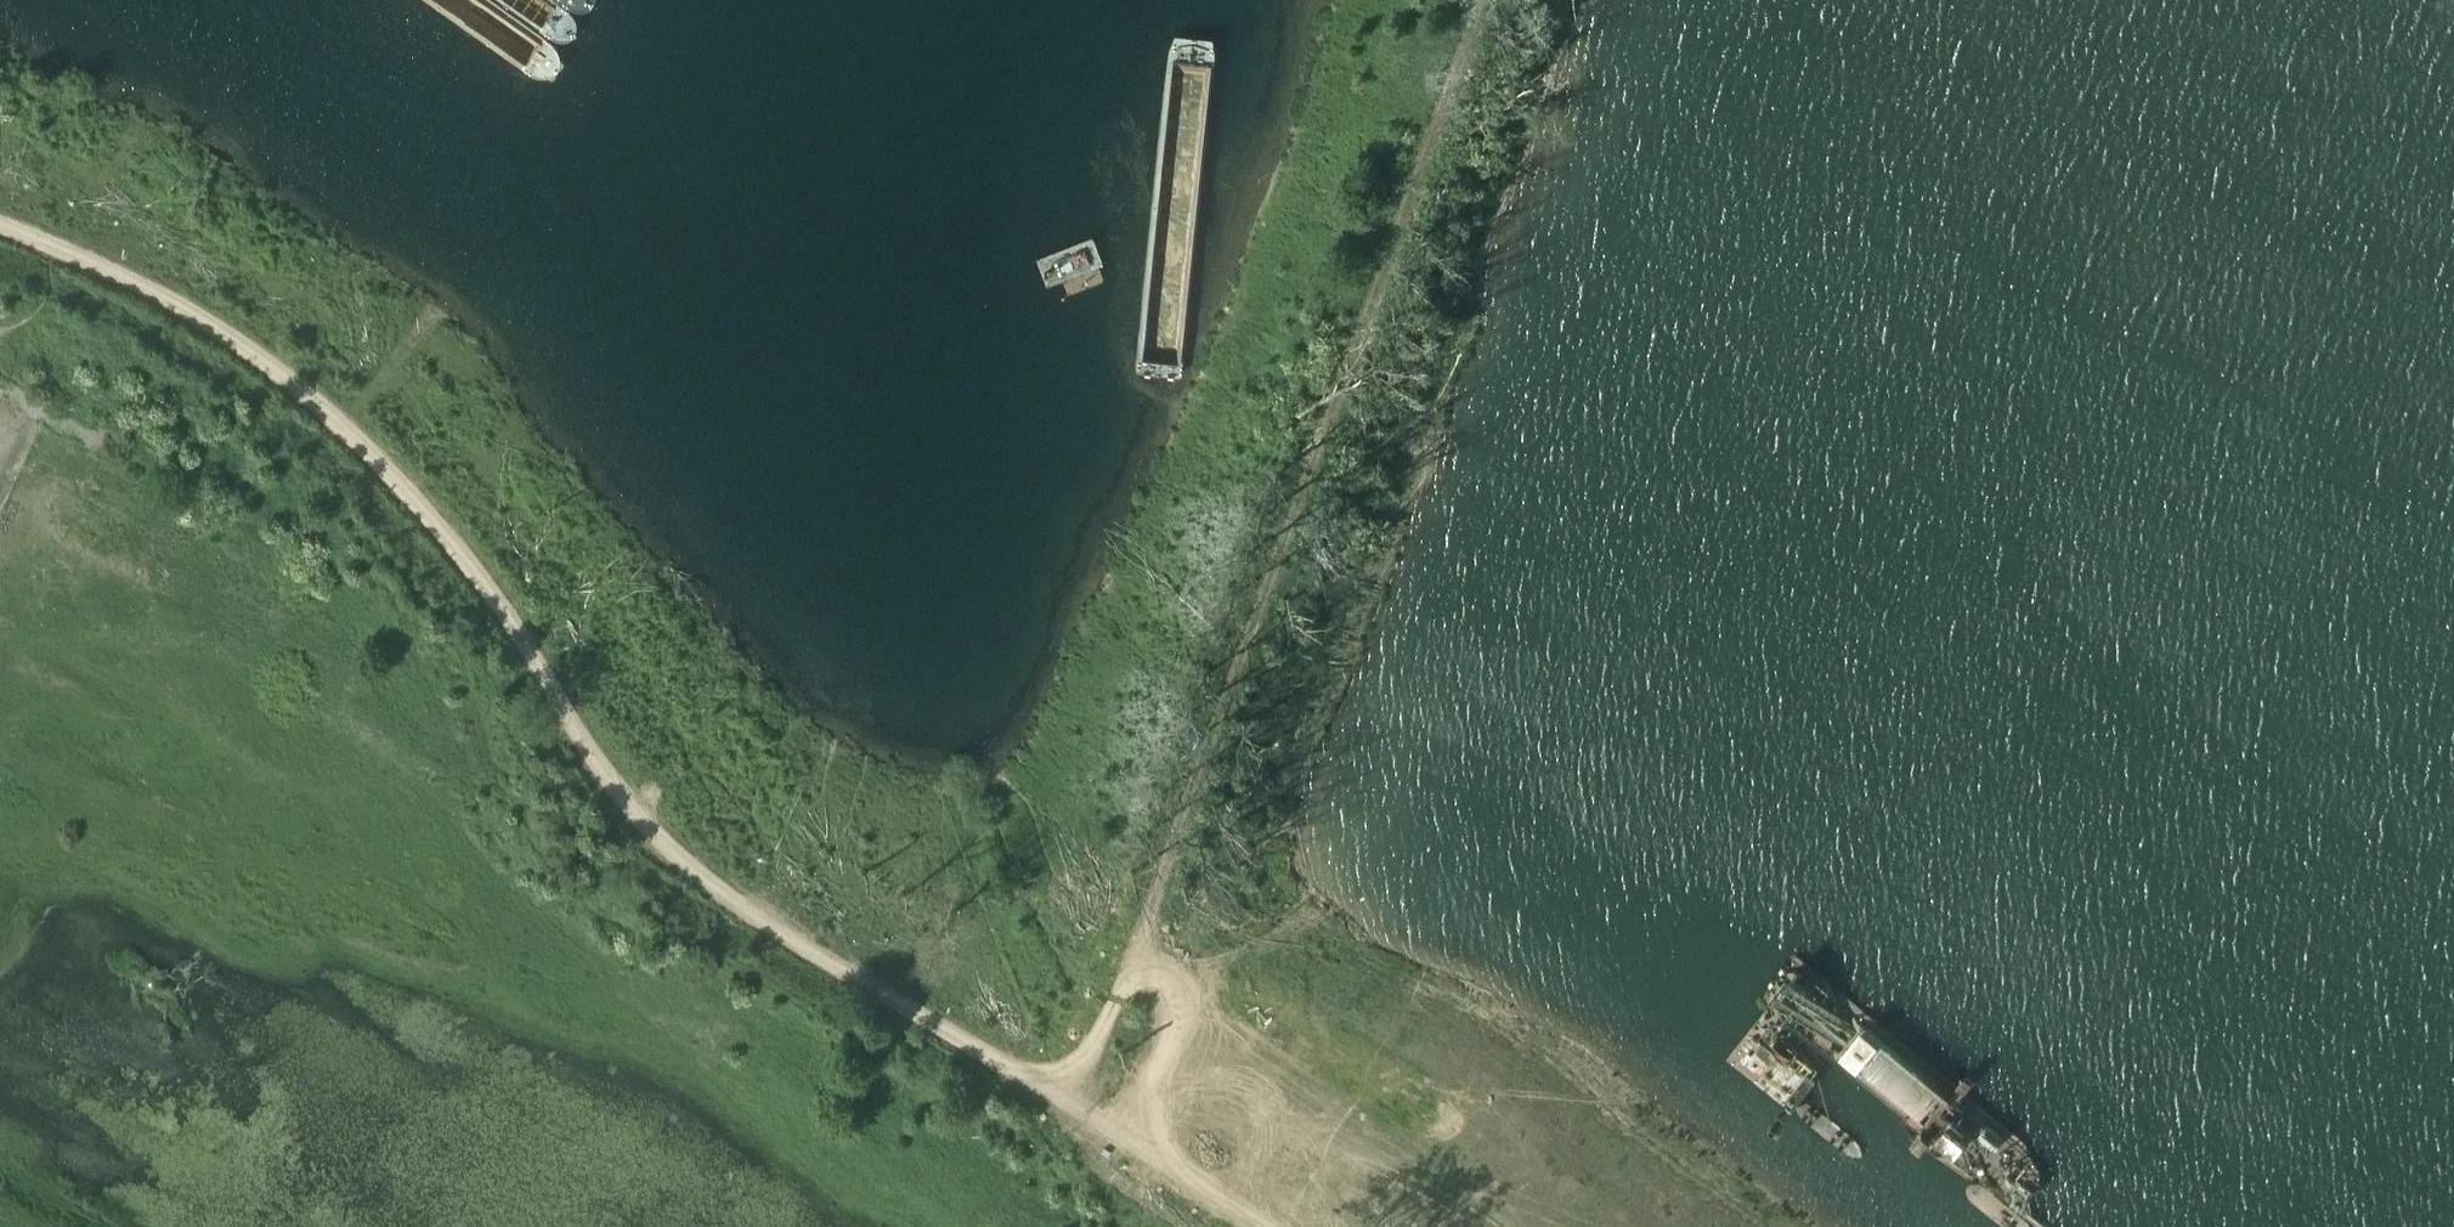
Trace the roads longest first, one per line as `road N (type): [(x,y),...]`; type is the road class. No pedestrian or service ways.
road 1 (track): [(0,227),(262,365),(367,458),(456,556),(530,661),(624,825),(1104,1133),(1500,0)]
road 2 (track): [(1104,1133),(1141,1195),(1218,1226)]

